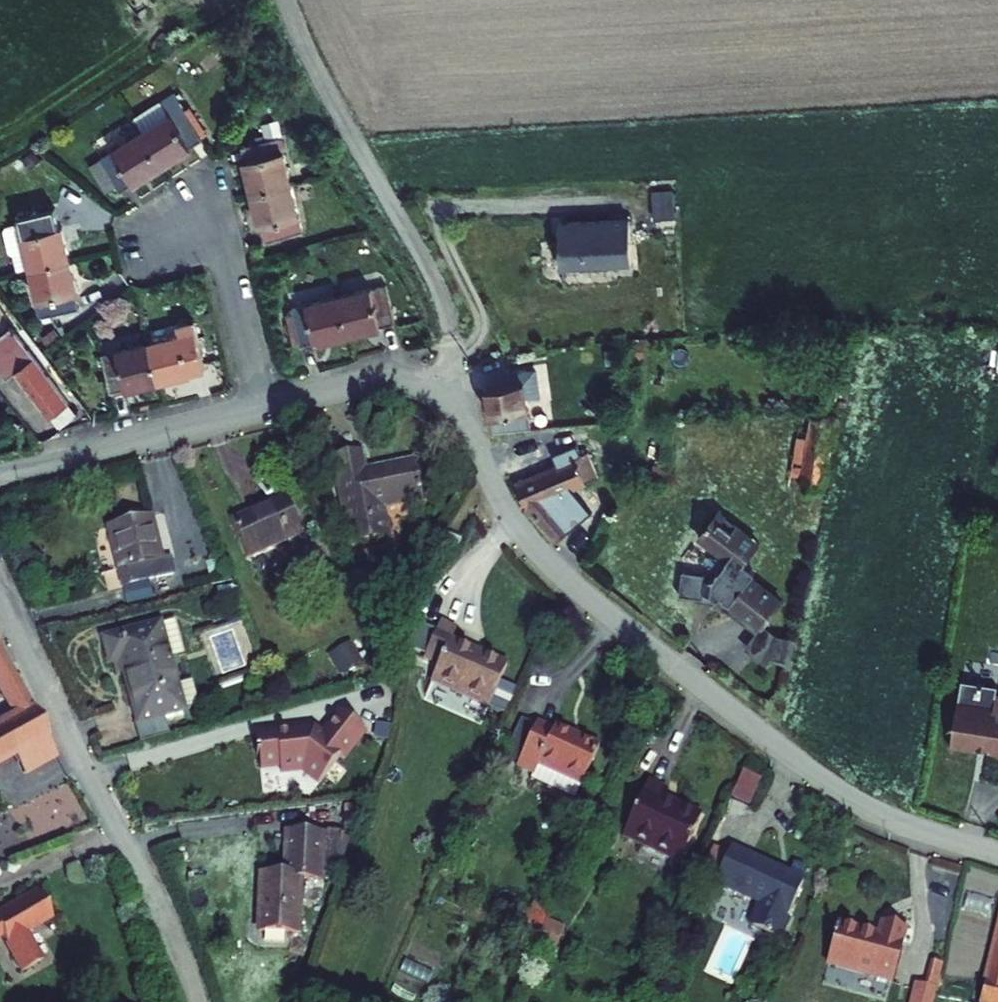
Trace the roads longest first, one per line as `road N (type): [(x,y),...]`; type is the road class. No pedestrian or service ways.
road 1 (residential): [(262,409),(373,383),(439,392),(466,423),(508,515),(557,571),(835,789),(895,821),(997,853)]
road 2 (unclassified): [(0,588),(162,911),(195,1001)]
road 3 (track): [(290,0),(446,313),(450,400)]
road 4 (residential): [(0,476),(262,409)]
road 5 (residential): [(145,233),(188,235),(219,252),(262,409)]

